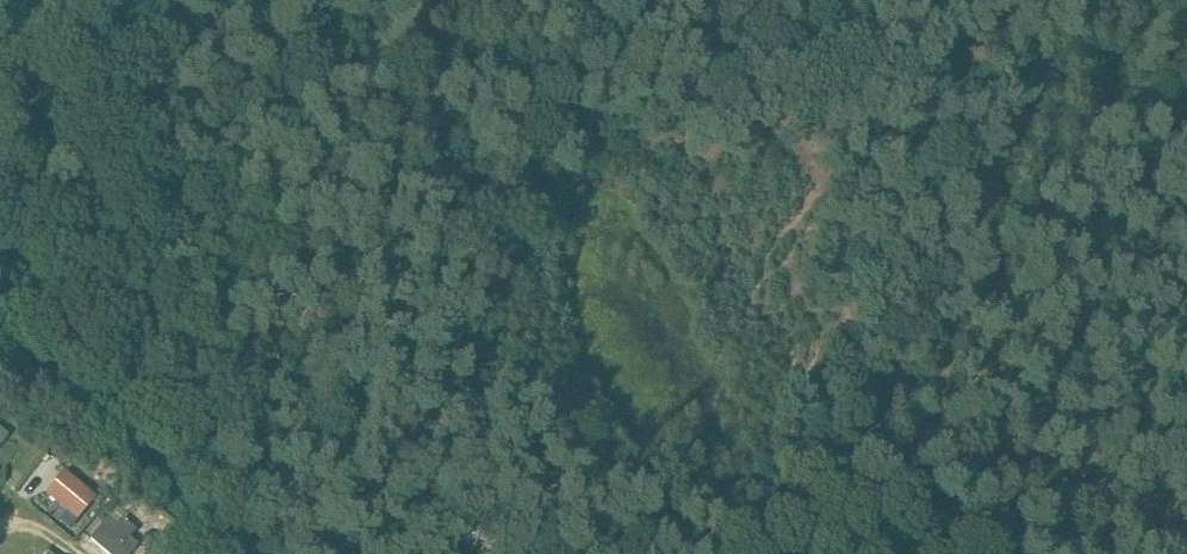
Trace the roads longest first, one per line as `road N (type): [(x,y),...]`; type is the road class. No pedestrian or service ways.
road 1 (track): [(0,249),(124,92),(233,0)]

